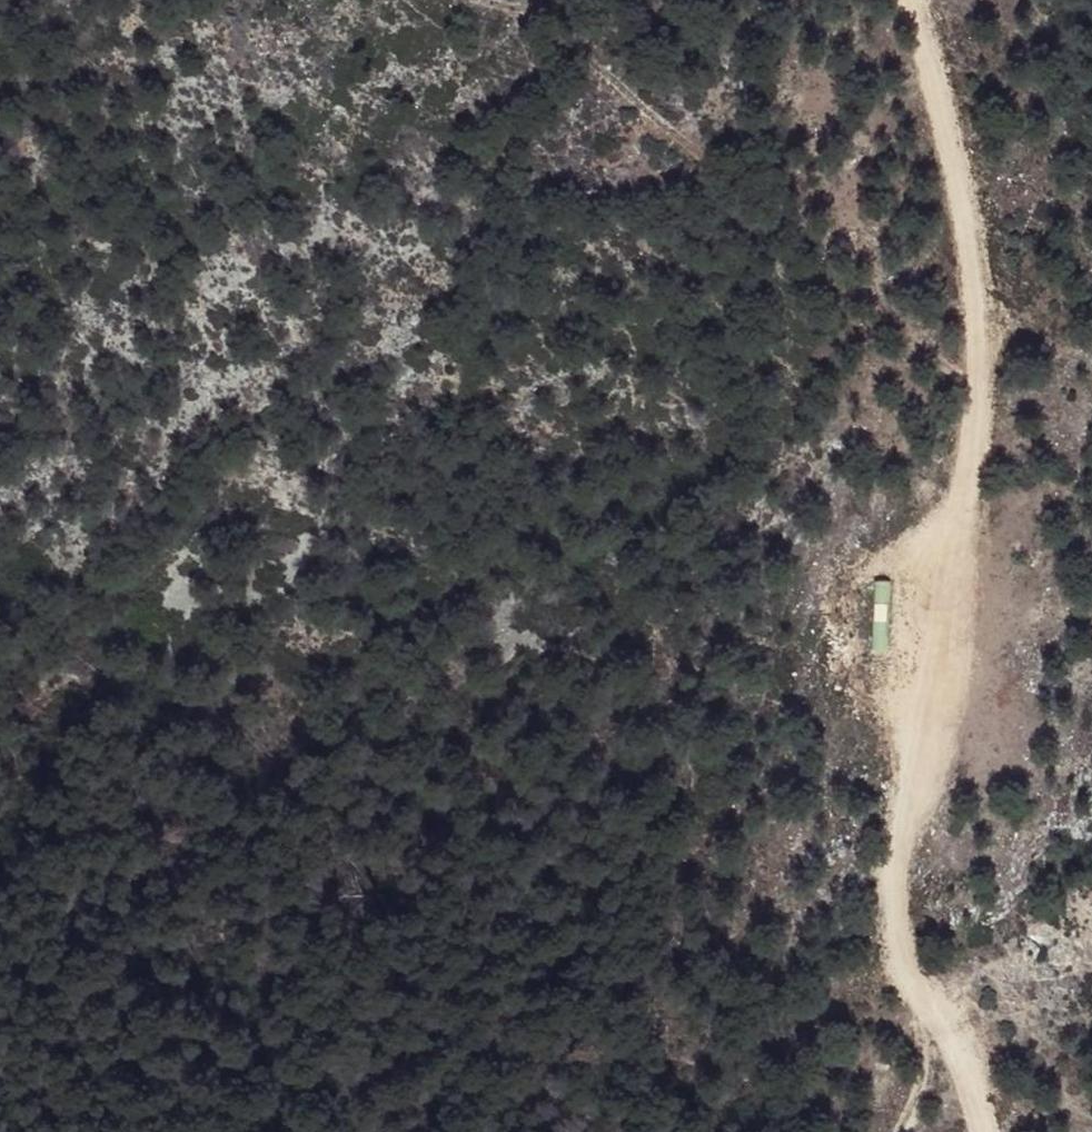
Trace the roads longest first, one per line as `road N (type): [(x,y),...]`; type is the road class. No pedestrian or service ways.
road 1 (track): [(908,0),(956,181),(976,297),(972,432),(944,584),(937,726),(895,869),(903,959),(958,1058),(982,1131)]

